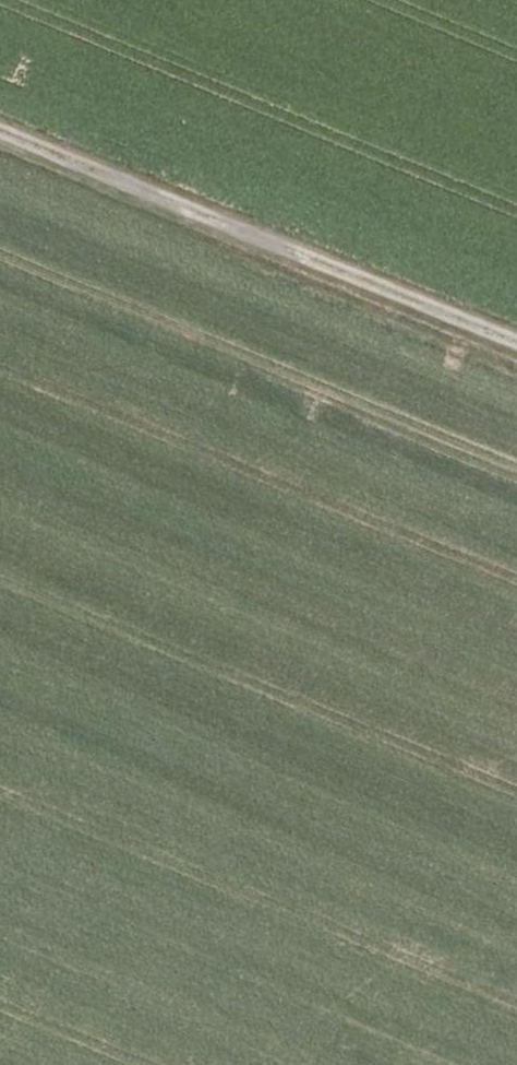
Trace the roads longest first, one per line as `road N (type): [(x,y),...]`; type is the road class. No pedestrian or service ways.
road 1 (track): [(0,131),(516,344)]

